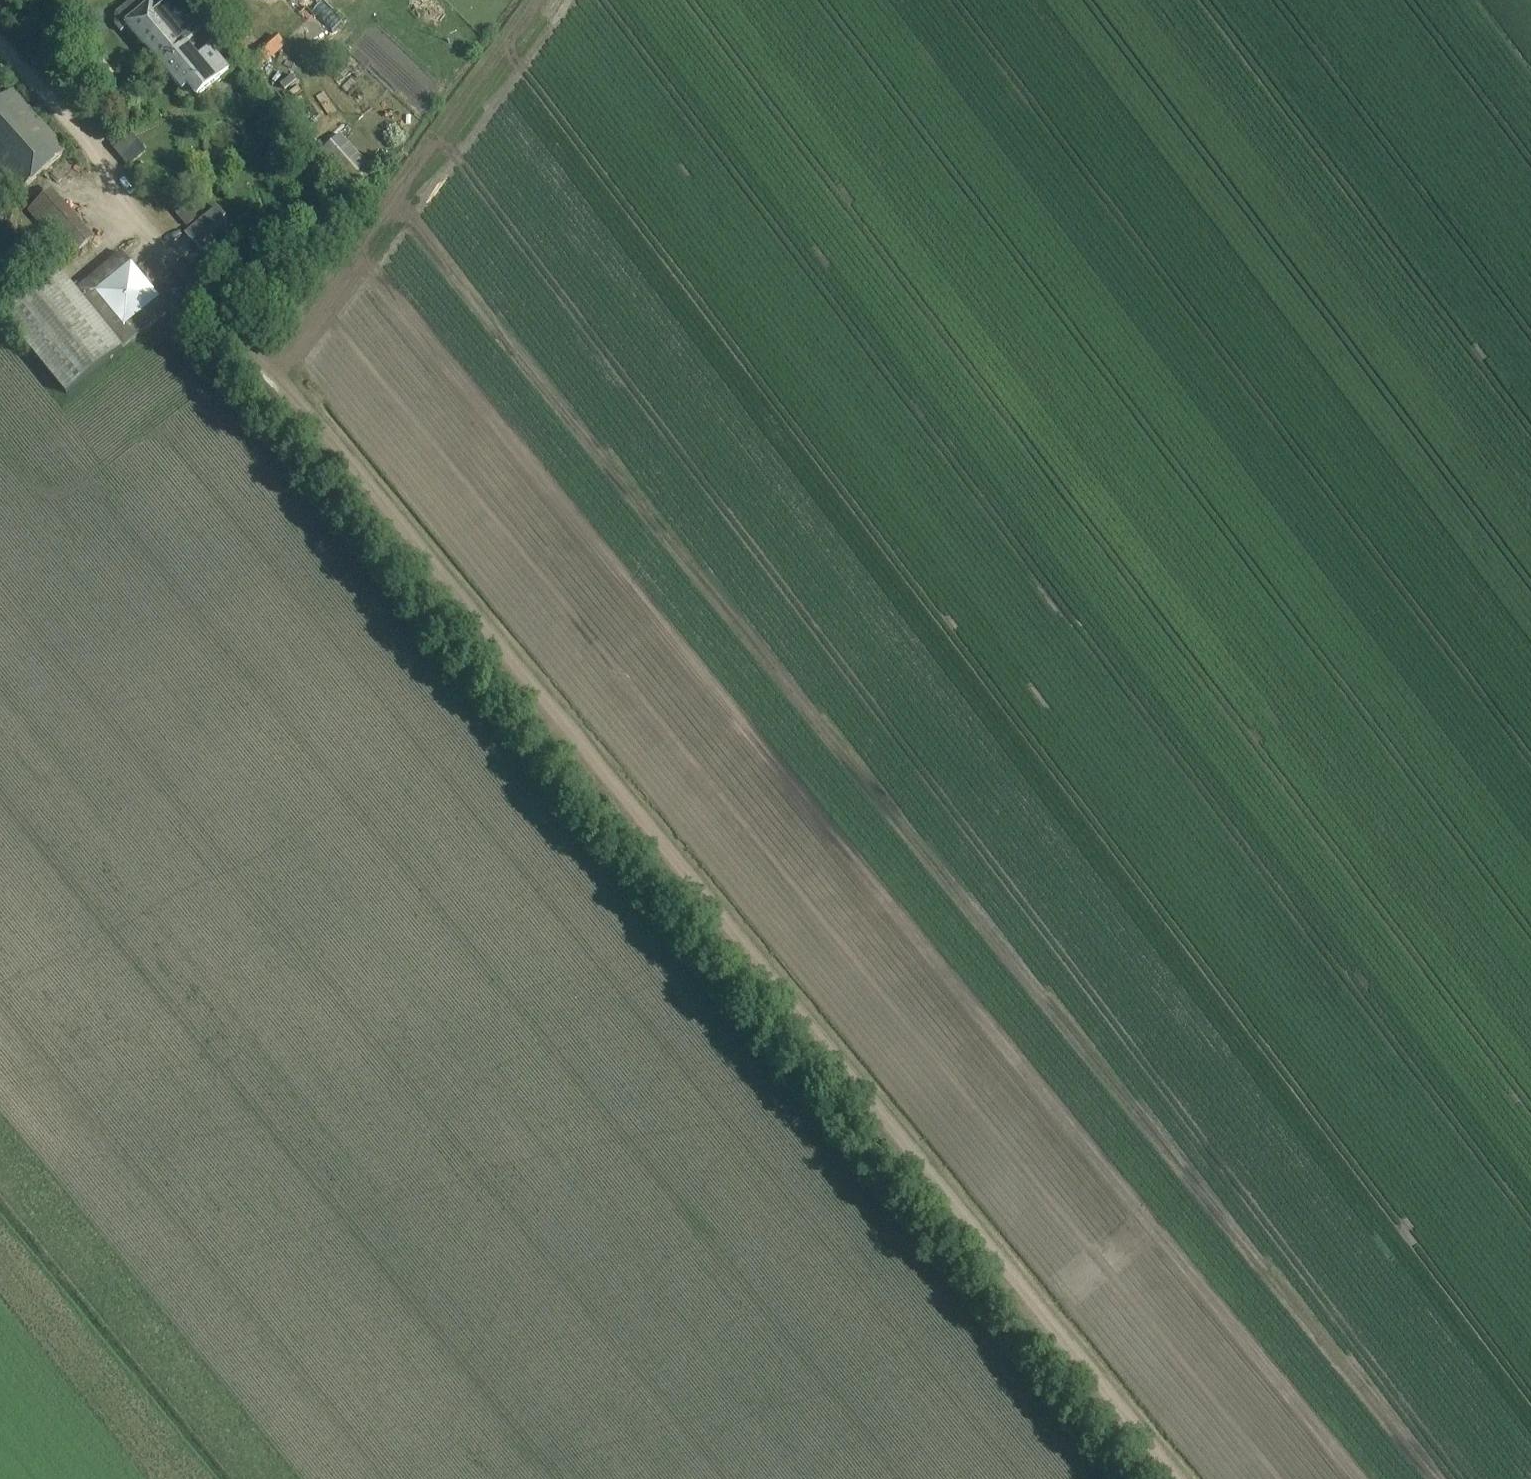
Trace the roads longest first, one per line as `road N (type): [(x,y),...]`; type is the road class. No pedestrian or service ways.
road 1 (track): [(1178,1478),(356,469),(174,259)]

